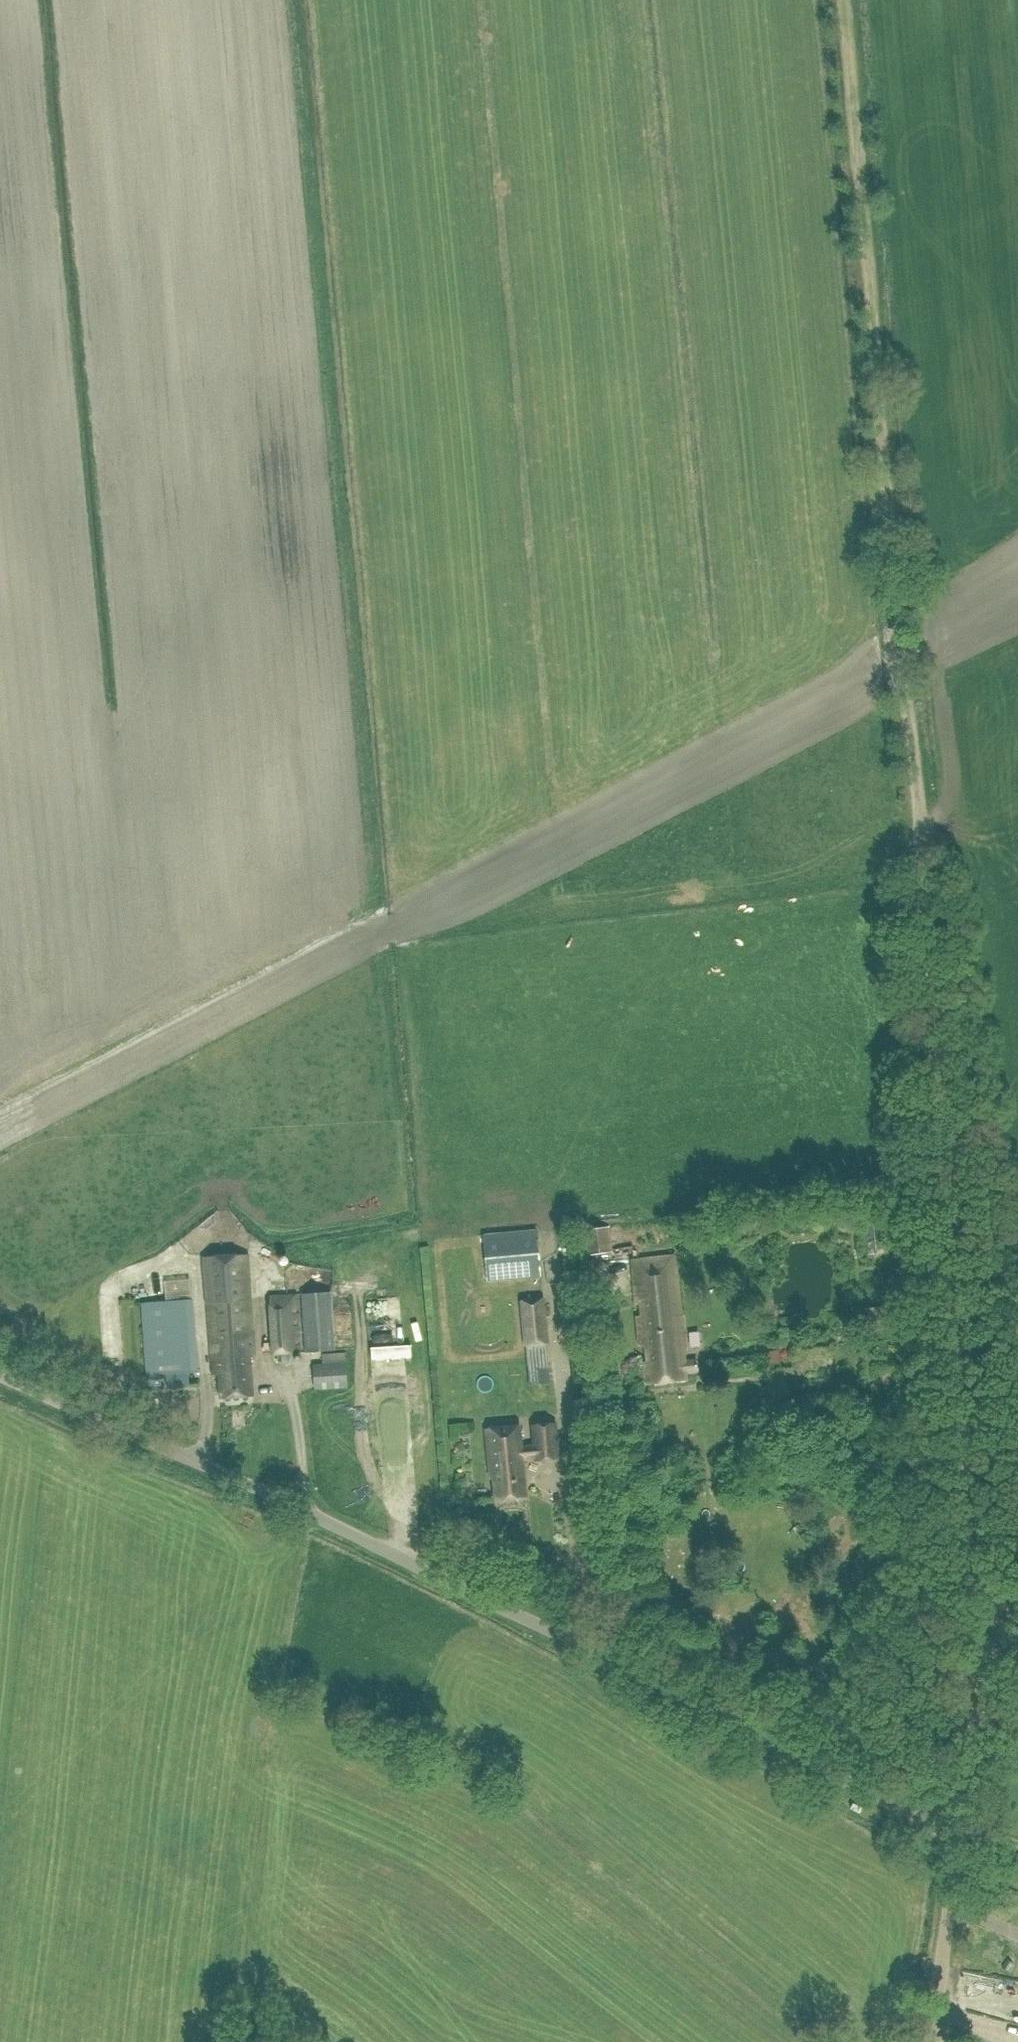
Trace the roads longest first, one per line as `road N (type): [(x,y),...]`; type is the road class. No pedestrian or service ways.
road 1 (track): [(845,0),(984,1601),(999,1621)]
road 2 (unclassified): [(899,1807),(299,1505),(0,1373)]
road 3 (unclassified): [(968,1780),(986,1665),(1017,1584)]
road 4 (unclassified): [(930,2041),(956,1865)]

